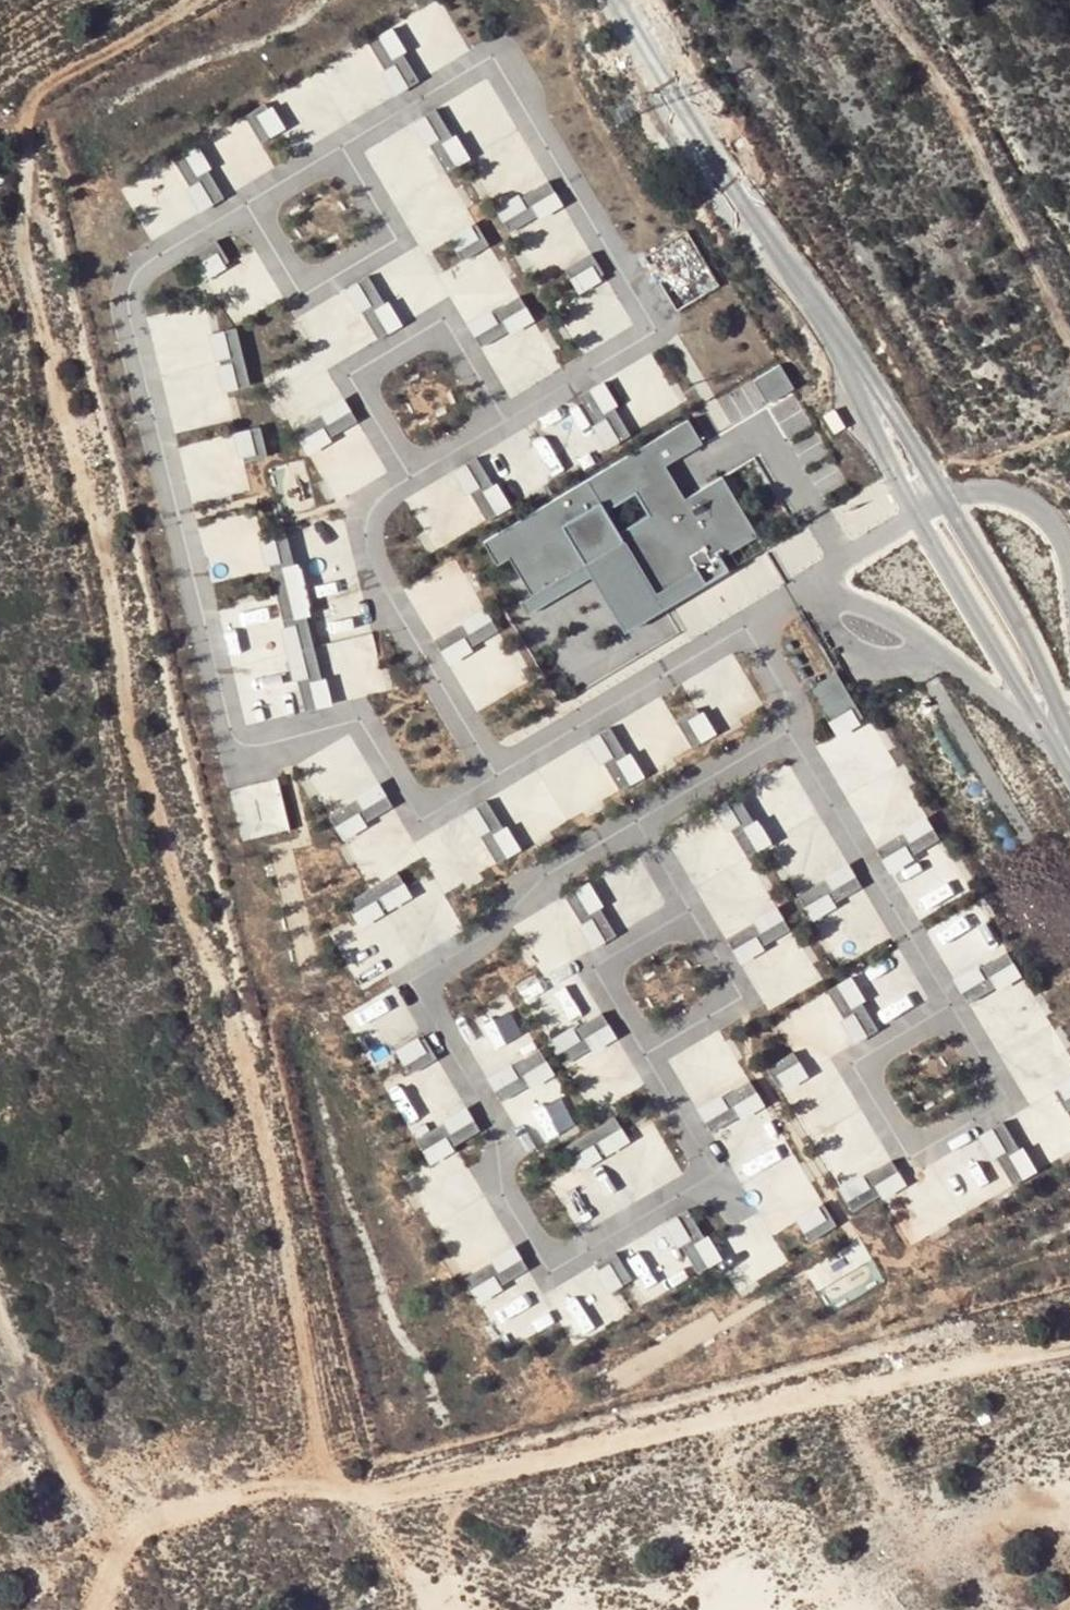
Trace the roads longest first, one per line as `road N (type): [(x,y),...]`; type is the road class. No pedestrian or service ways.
road 1 (track): [(196,0),(41,91),(24,110),(24,257),(107,556),(122,704),(136,759),(262,1120),(335,1497)]
road 2 (track): [(98,1609),(143,1525),(186,1510),(260,1493),(392,1490),(823,1393),(1069,1347)]
road 3 (unclassified): [(829,324),(877,438),(1069,766)]
road 4 (unclassified): [(1069,730),(1035,651),(903,426),(829,324)]
road 5 (track): [(1069,353),(949,95),(879,0)]
road 6 (unclassified): [(829,324),(710,155),(619,0)]
road 7 (track): [(0,1307),(70,1469),(154,1609)]
road 8 (track): [(929,471),(1069,435)]

